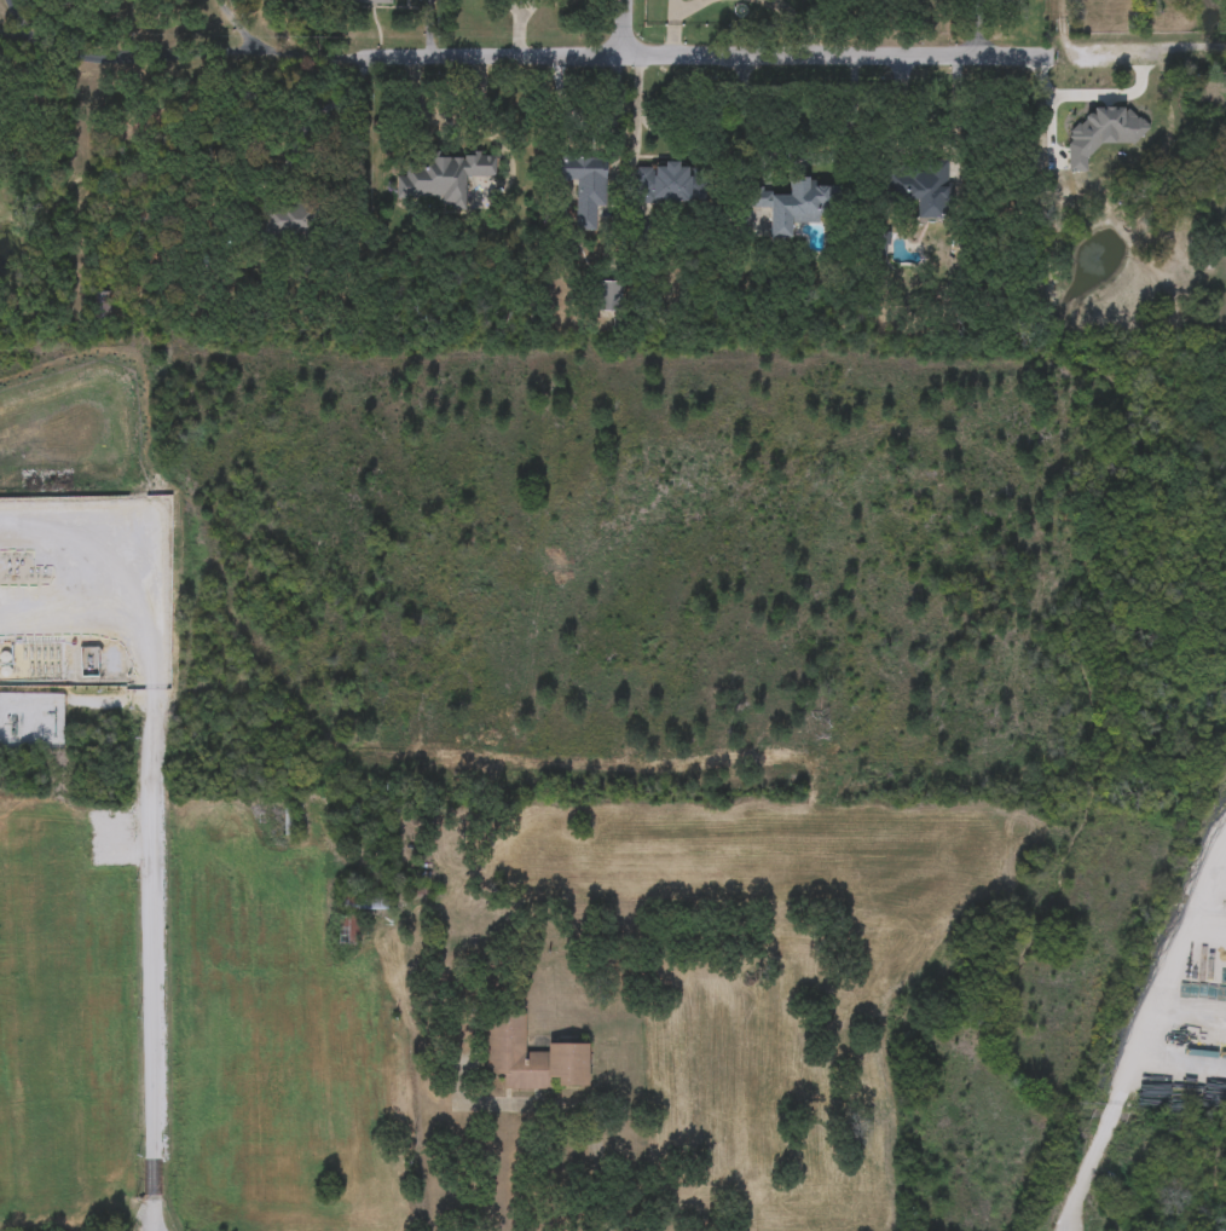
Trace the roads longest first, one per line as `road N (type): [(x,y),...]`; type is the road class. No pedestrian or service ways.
road 1 (tertiary): [(1053,50),(624,53)]
road 2 (residential): [(624,53),(482,46),(392,46),(337,58),(282,53)]
road 3 (tertiary): [(1225,48),(1060,50)]

